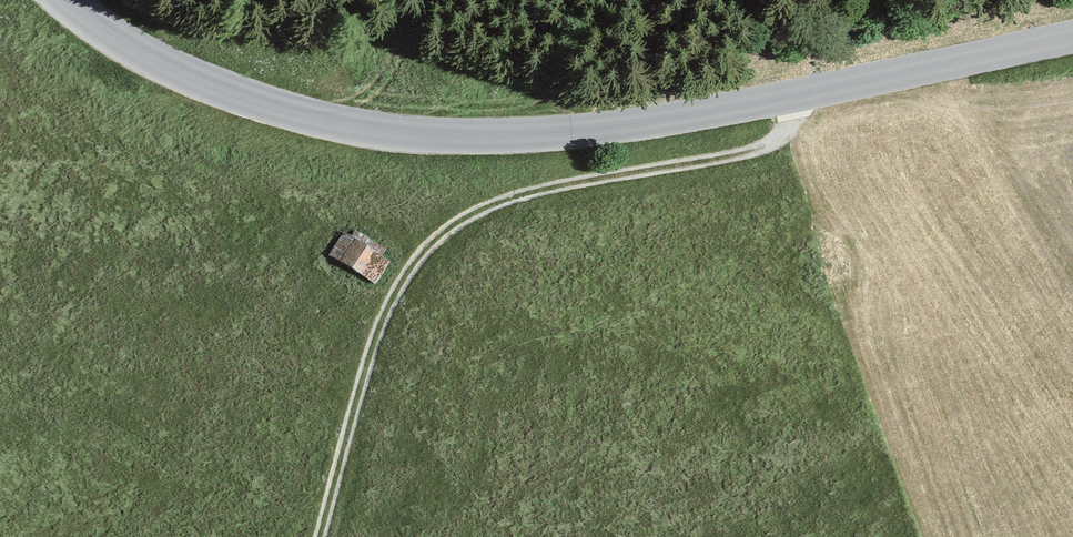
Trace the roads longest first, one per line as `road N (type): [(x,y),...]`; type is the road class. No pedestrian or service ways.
road 1 (tertiary): [(1072,38),(563,135),(326,129),(205,85),(68,0)]
road 2 (track): [(798,90),(793,117),(773,143),(504,200),(444,235),(398,290),(381,329),(320,536)]

